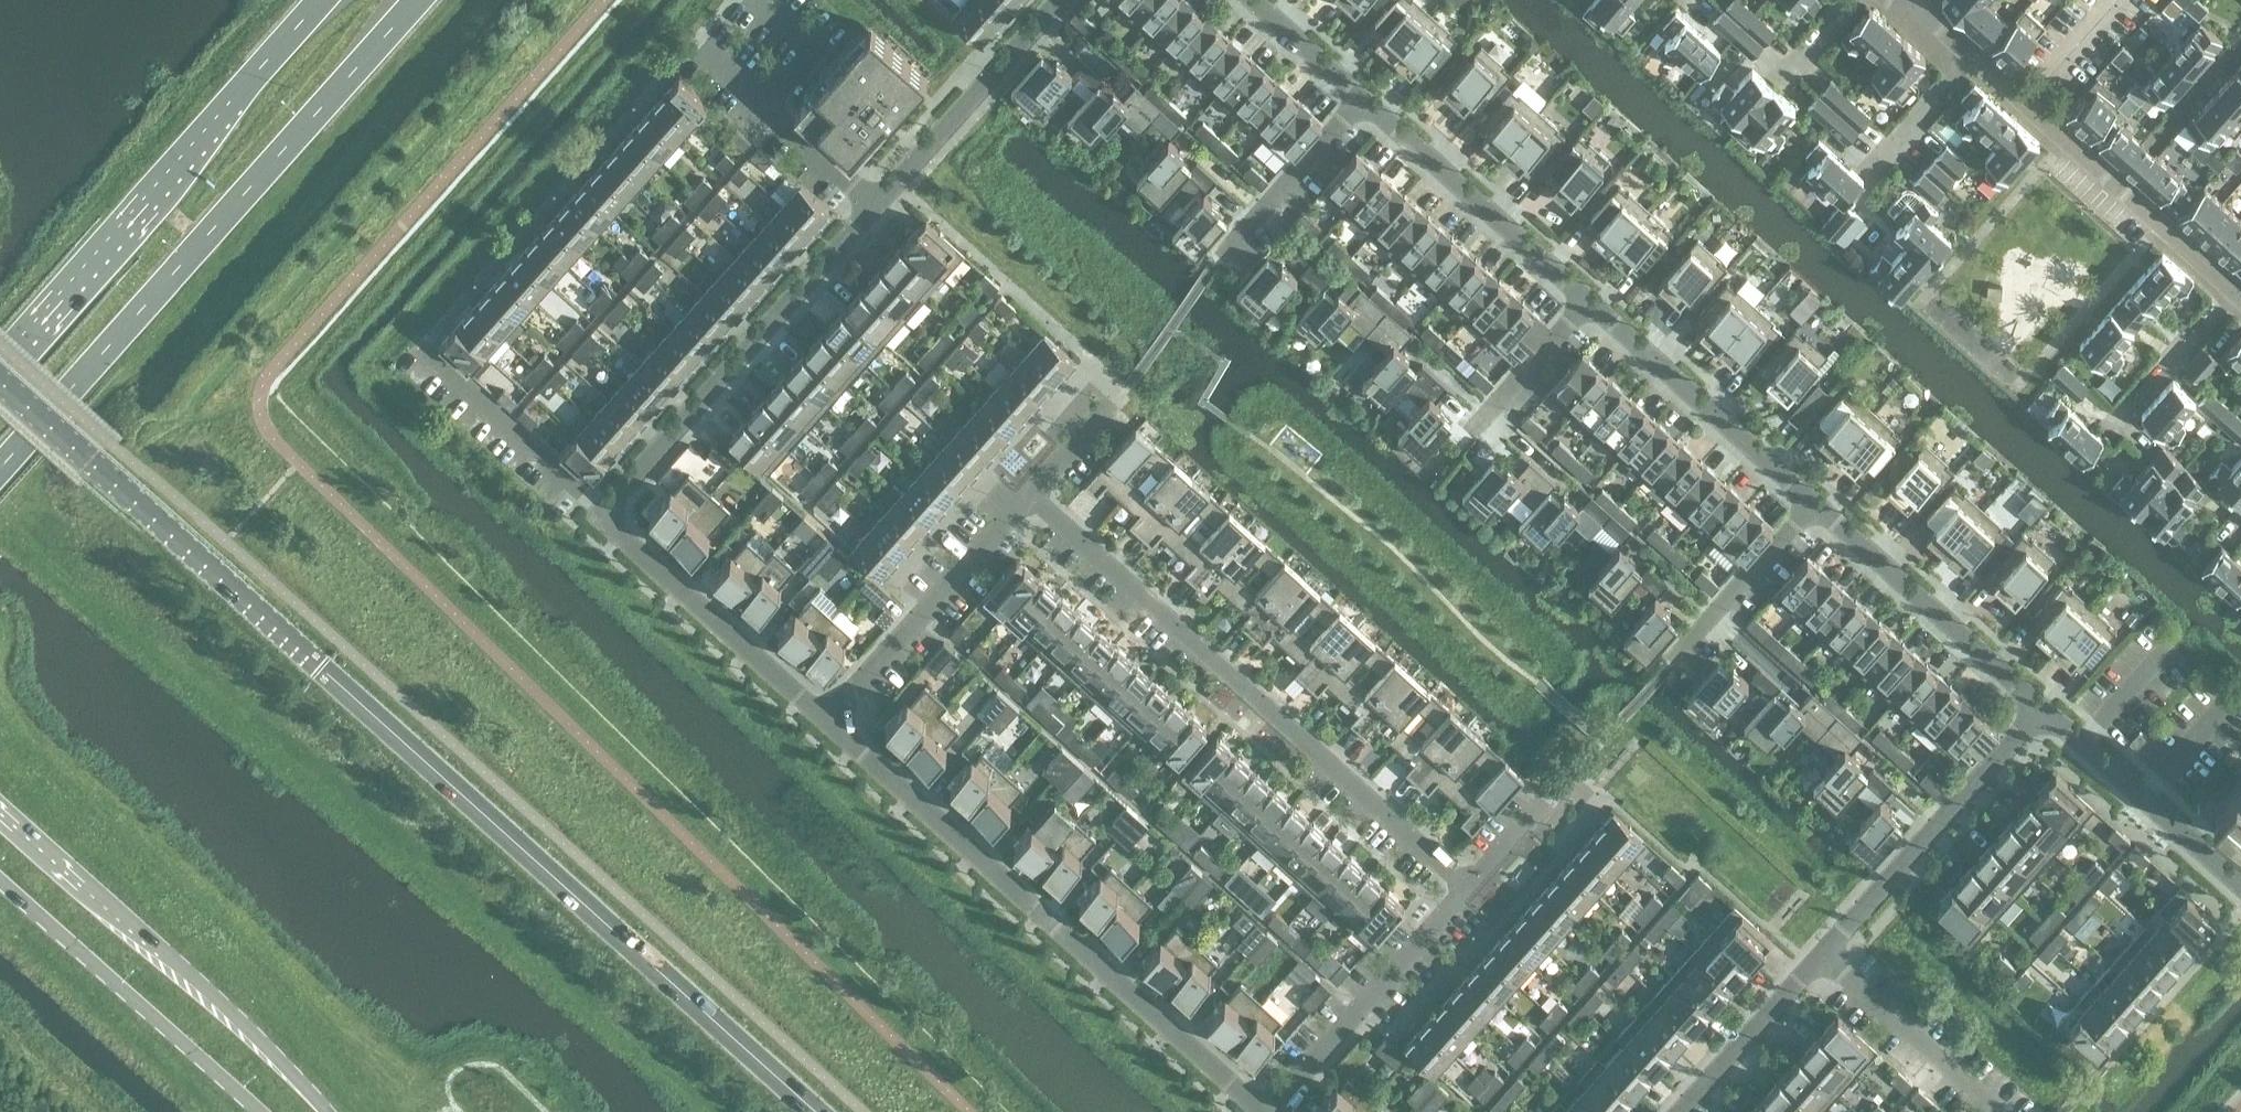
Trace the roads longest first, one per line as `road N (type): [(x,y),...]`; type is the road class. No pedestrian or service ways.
road 1 (tertiary): [(816,1111),(0,382)]
road 2 (trunk): [(0,475),(425,0)]
road 3 (residential): [(1465,888),(1028,497)]
road 4 (residential): [(830,721),(1266,1111)]
road 5 (trunk): [(324,0),(0,367)]
road 6 (secondary): [(323,1111),(172,959),(0,809)]
road 7 (residential): [(873,204),(604,516)]
road 8 (residential): [(2240,298),(1970,60)]
road 9 (secondary): [(0,882),(255,1111)]
road 10 (residential): [(1820,956),(2044,706)]
road 11 (residential): [(2044,706),(1813,504)]
road 12 (residential): [(1587,305),(1361,100)]
road 13 (residential): [(604,516),(830,721)]
road 14 (residential): [(1813,504),(1587,305)]
road 15 (residential): [(830,721),(1028,497)]
road 16 (residential): [(1269,1111),(1465,888)]
road 17 (residential): [(1061,0),(873,204)]
road 18 (residential): [(2240,880),(2044,706)]
road 19 (residential): [(1995,1111),(1820,956)]
road 20 (residential): [(1664,669),(1813,504)]
road 21 (residential): [(604,516),(438,369)]
road 22 (residential): [(1214,262),(1361,100)]
road 23 (residential): [(1679,1111),(1820,956)]
road 24 (residential): [(1483,421),(1587,305)]
road 25 (residential): [(1361,100),(1249,0)]
road 26 (residential): [(763,106),(815,47),(764,0)]
road 27 (residential): [(873,204),(763,106)]
road 28 (residential): [(1883,162),(1970,60)]
road 29 (residential): [(1465,888),(1557,791)]

